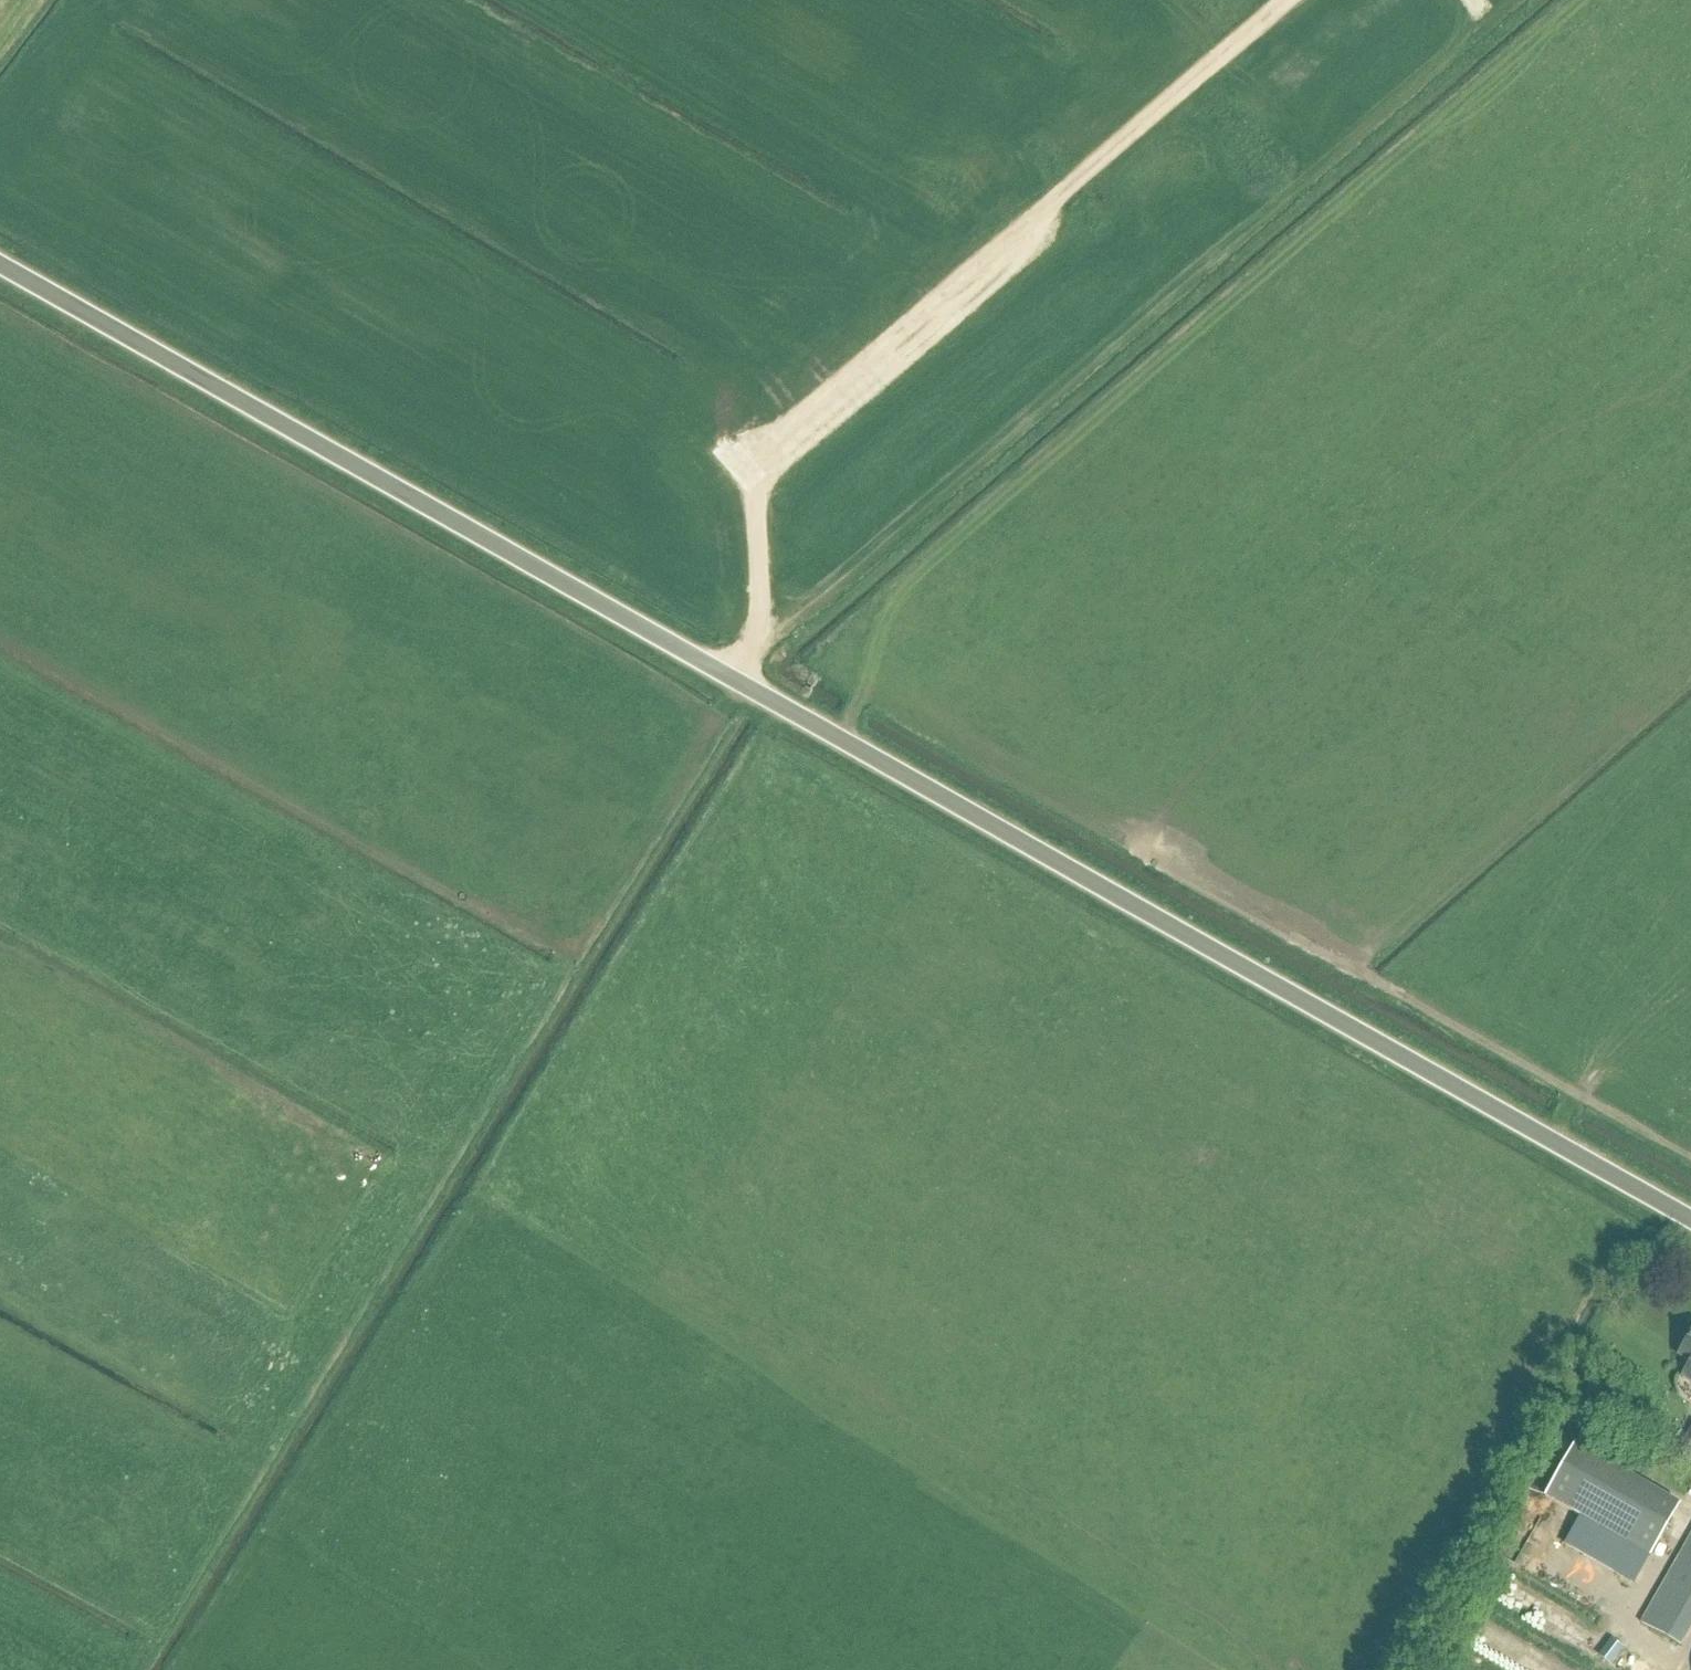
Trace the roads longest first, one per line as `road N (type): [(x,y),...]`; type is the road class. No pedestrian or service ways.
road 1 (tertiary): [(1690,1221),(0,266)]

